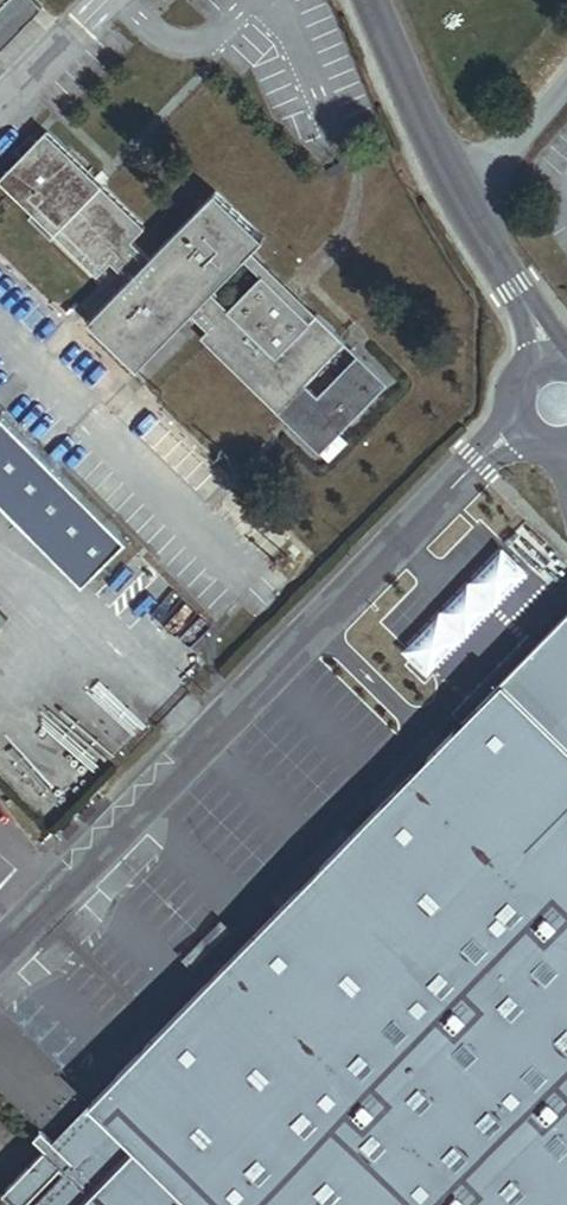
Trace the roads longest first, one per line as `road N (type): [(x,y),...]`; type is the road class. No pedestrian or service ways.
road 1 (unclassified): [(559,403),(477,461),(0,953)]
road 2 (unclassified): [(375,0),(439,148),(544,336),(559,403)]

